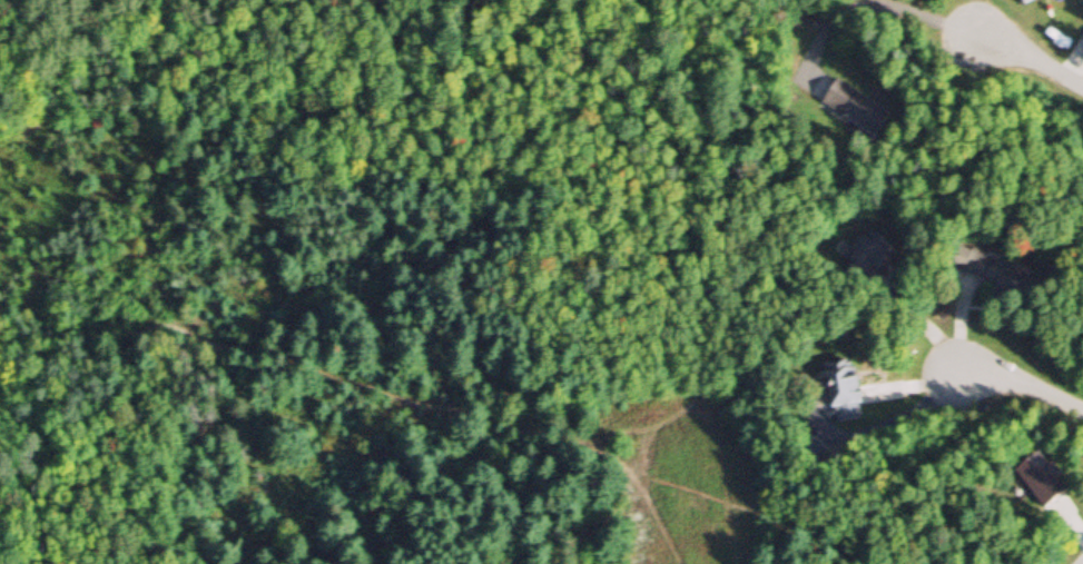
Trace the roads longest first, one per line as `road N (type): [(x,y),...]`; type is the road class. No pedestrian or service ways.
road 1 (track): [(32,261),(73,288),(299,369),(597,444),(662,425),(693,403)]
road 2 (track): [(494,563),(422,481),(187,390),(0,335)]
road 3 (track): [(662,425),(640,484),(680,563)]
road 4 (residential): [(1082,414),(958,372)]
road 5 (track): [(0,314),(27,296),(32,261),(0,216)]

